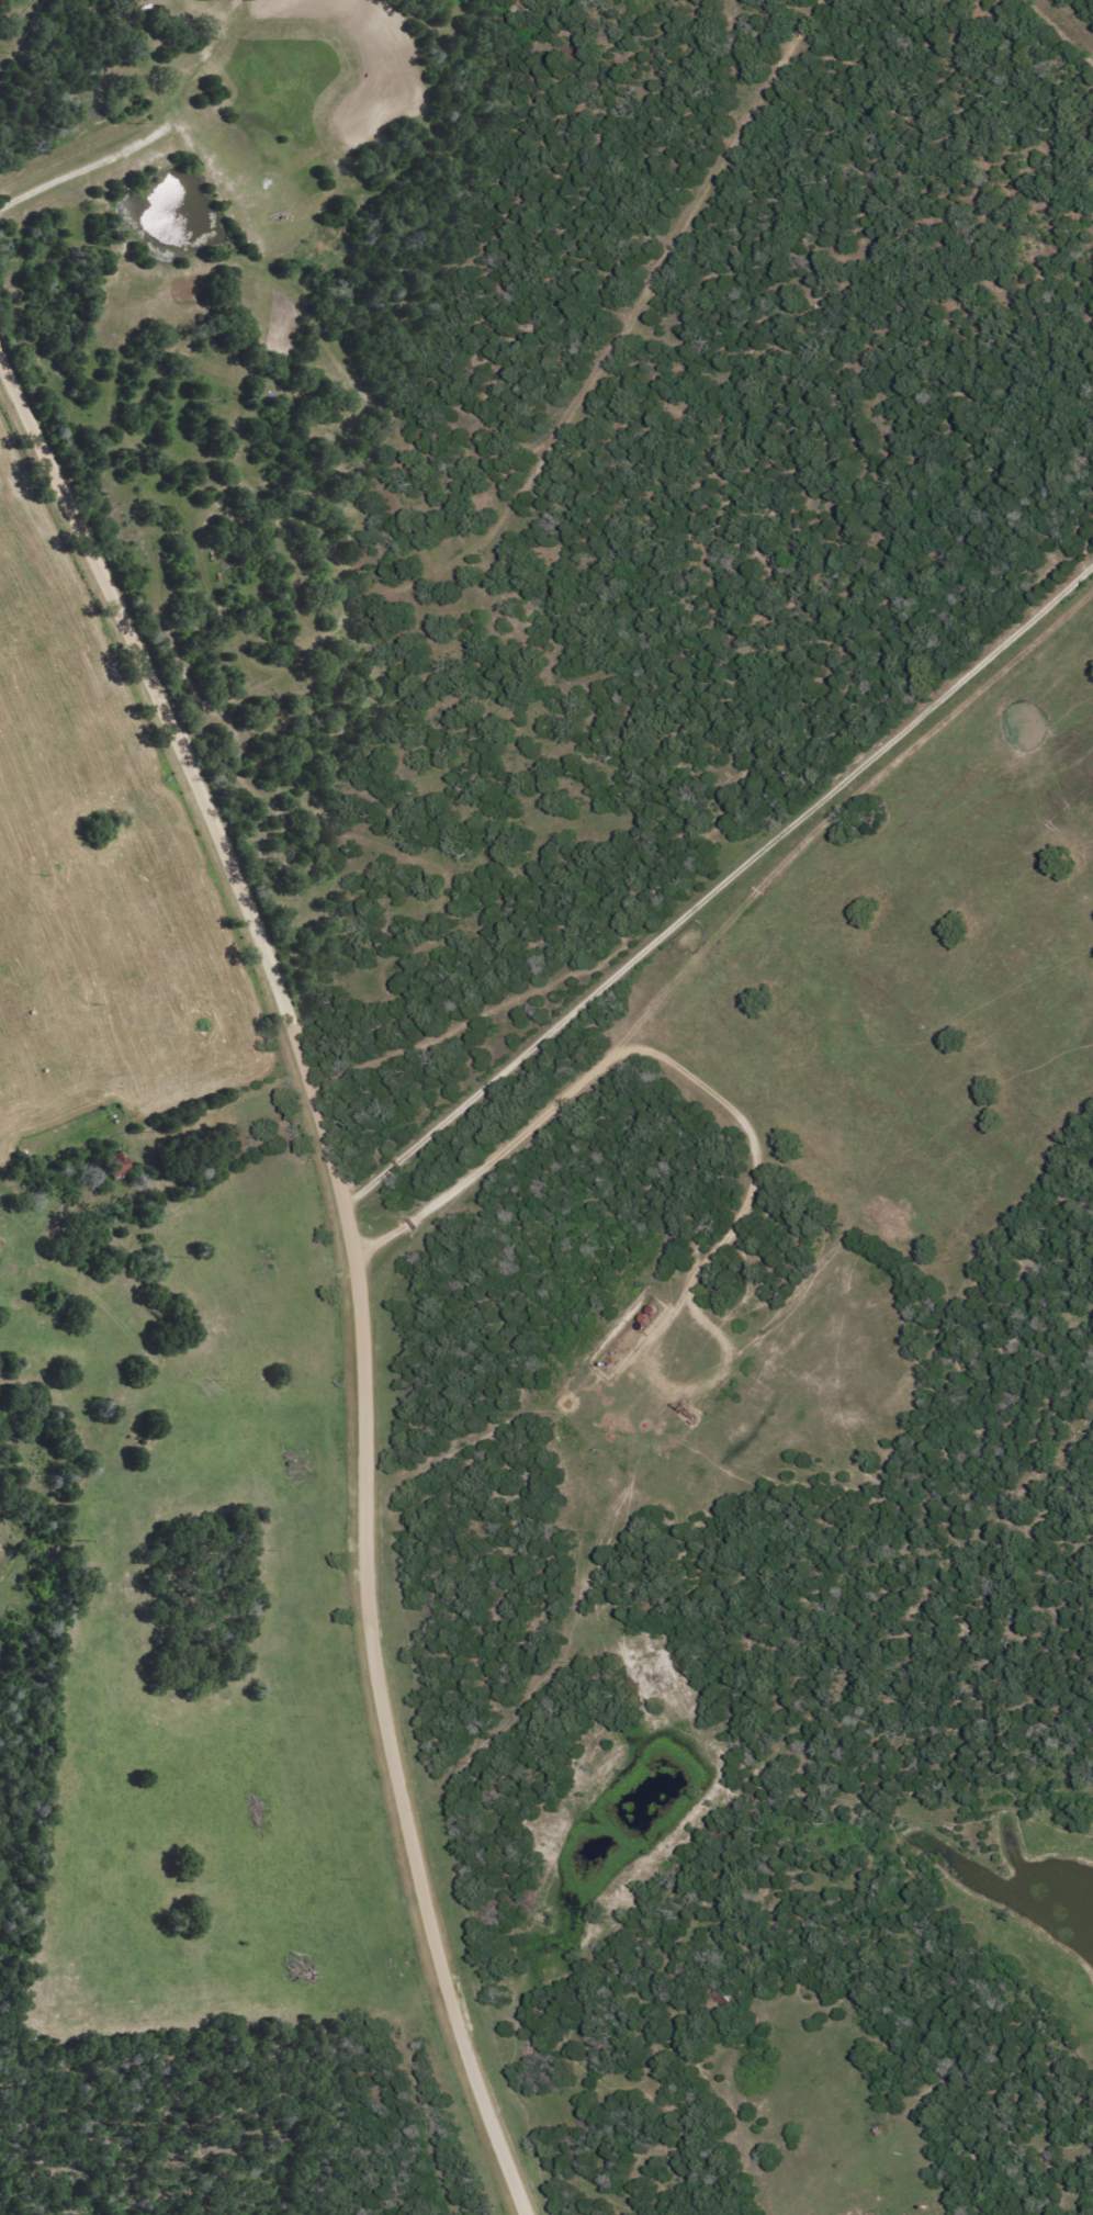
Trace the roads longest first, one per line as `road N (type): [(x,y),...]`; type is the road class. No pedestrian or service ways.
road 1 (tertiary): [(528,2214),(475,2070),(390,1727),(375,1649),(371,1474),(336,1168),(241,888),(0,361)]
road 2 (residential): [(1092,557),(496,1079),(341,1201)]
road 3 (residential): [(987,650),(1092,791)]

